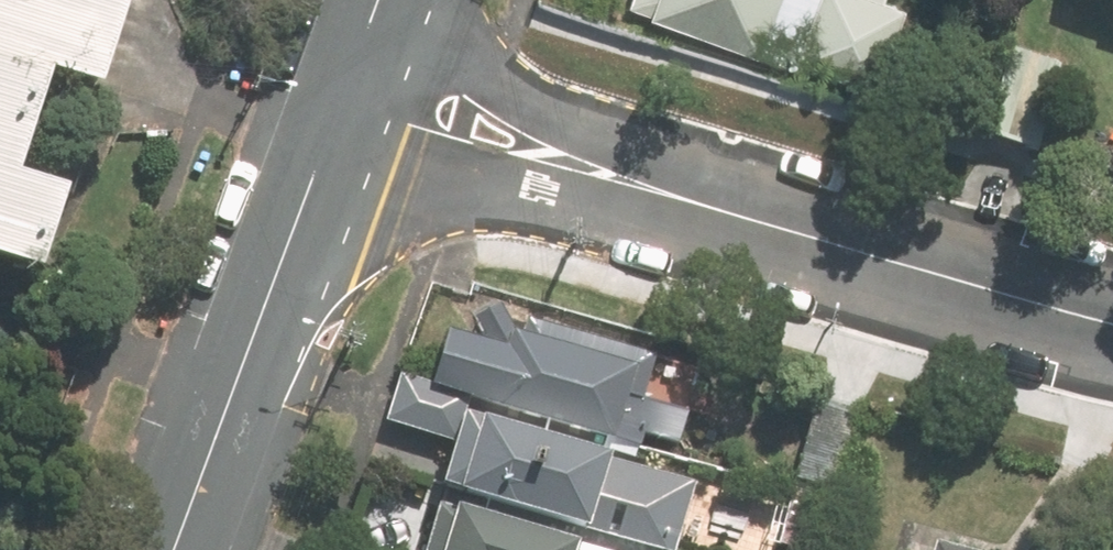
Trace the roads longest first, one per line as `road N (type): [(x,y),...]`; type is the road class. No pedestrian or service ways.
road 1 (residential): [(669,198),(1112,328)]
road 2 (secondary): [(169,549),(316,151)]
road 3 (residential): [(669,198),(547,203),(316,151)]
road 4 (residential): [(359,48),(572,126),(669,198)]

